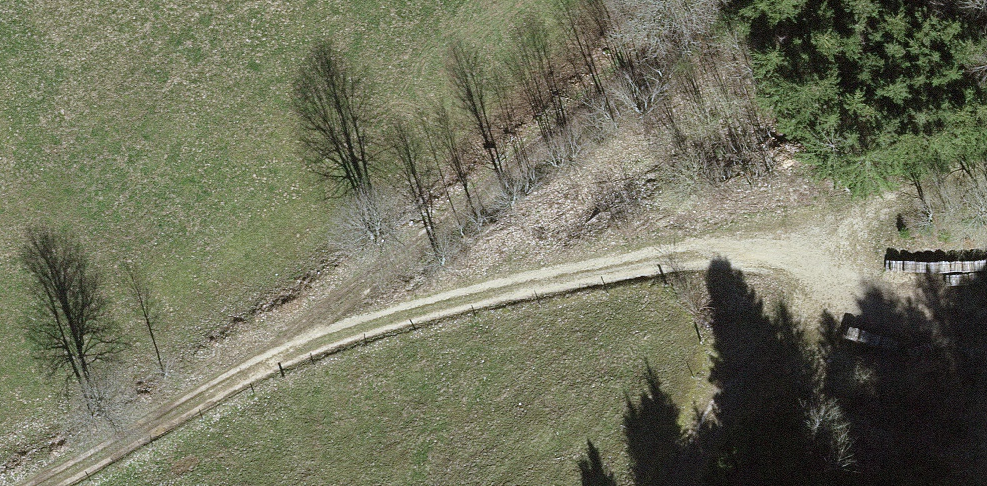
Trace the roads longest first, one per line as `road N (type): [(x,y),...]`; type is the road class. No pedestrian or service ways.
road 1 (track): [(59,485),(301,341),(837,228),(986,170)]
road 2 (track): [(301,341),(733,0)]

